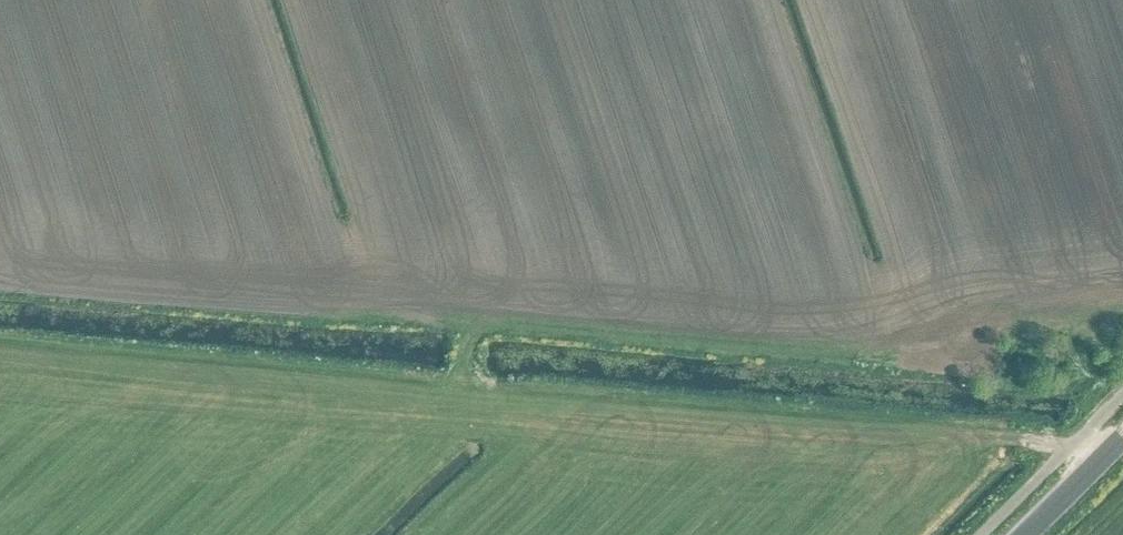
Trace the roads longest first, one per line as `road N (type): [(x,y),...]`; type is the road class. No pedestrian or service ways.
road 1 (tertiary): [(1036,534),(1122,450)]

